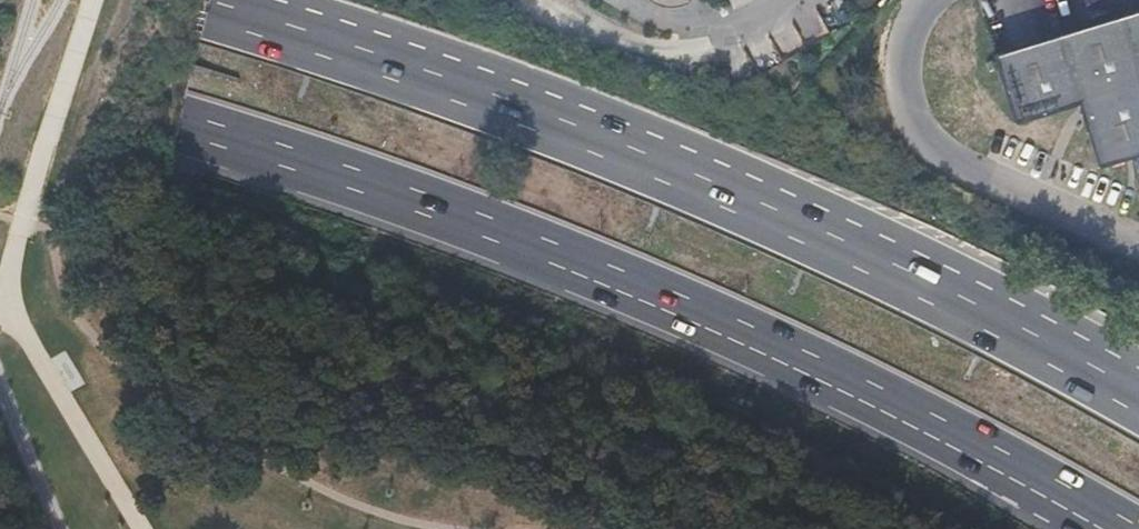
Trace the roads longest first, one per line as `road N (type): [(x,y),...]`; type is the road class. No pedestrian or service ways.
road 1 (motorway): [(0,70),(179,121),(669,298),(937,428),(1116,528)]
road 2 (motorway): [(1138,392),(960,301),(544,116),(163,0)]
road 3 (unclassified): [(934,0),(909,33),(902,92),(932,147),(1138,245)]

